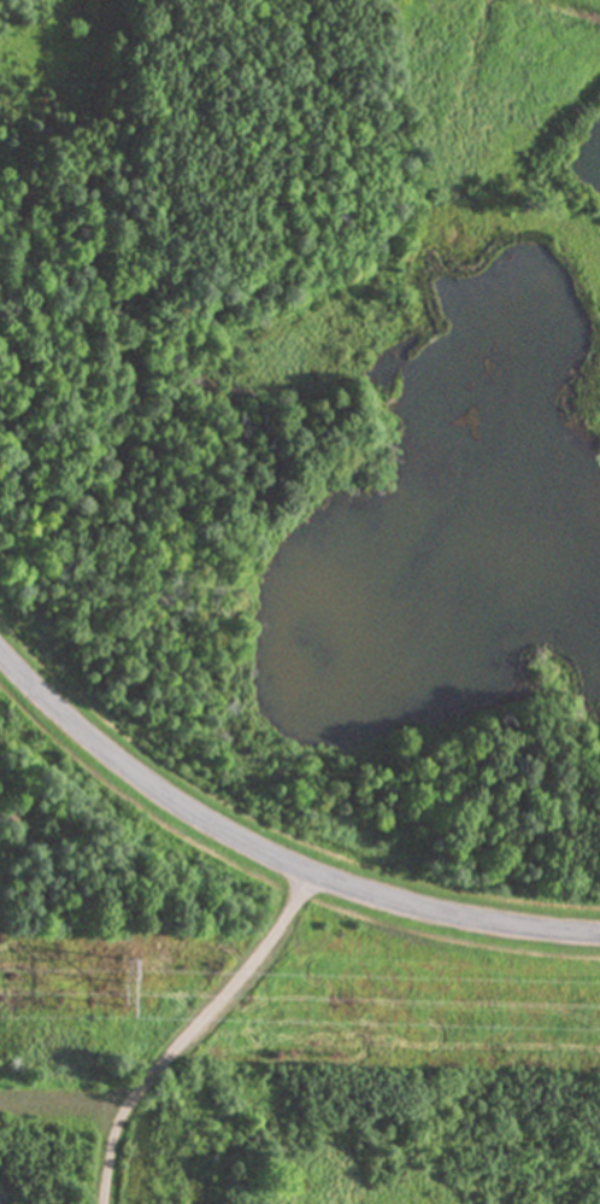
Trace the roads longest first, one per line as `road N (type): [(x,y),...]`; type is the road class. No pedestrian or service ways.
road 1 (residential): [(0,654),(73,730),(231,836),(423,908),(599,934)]

